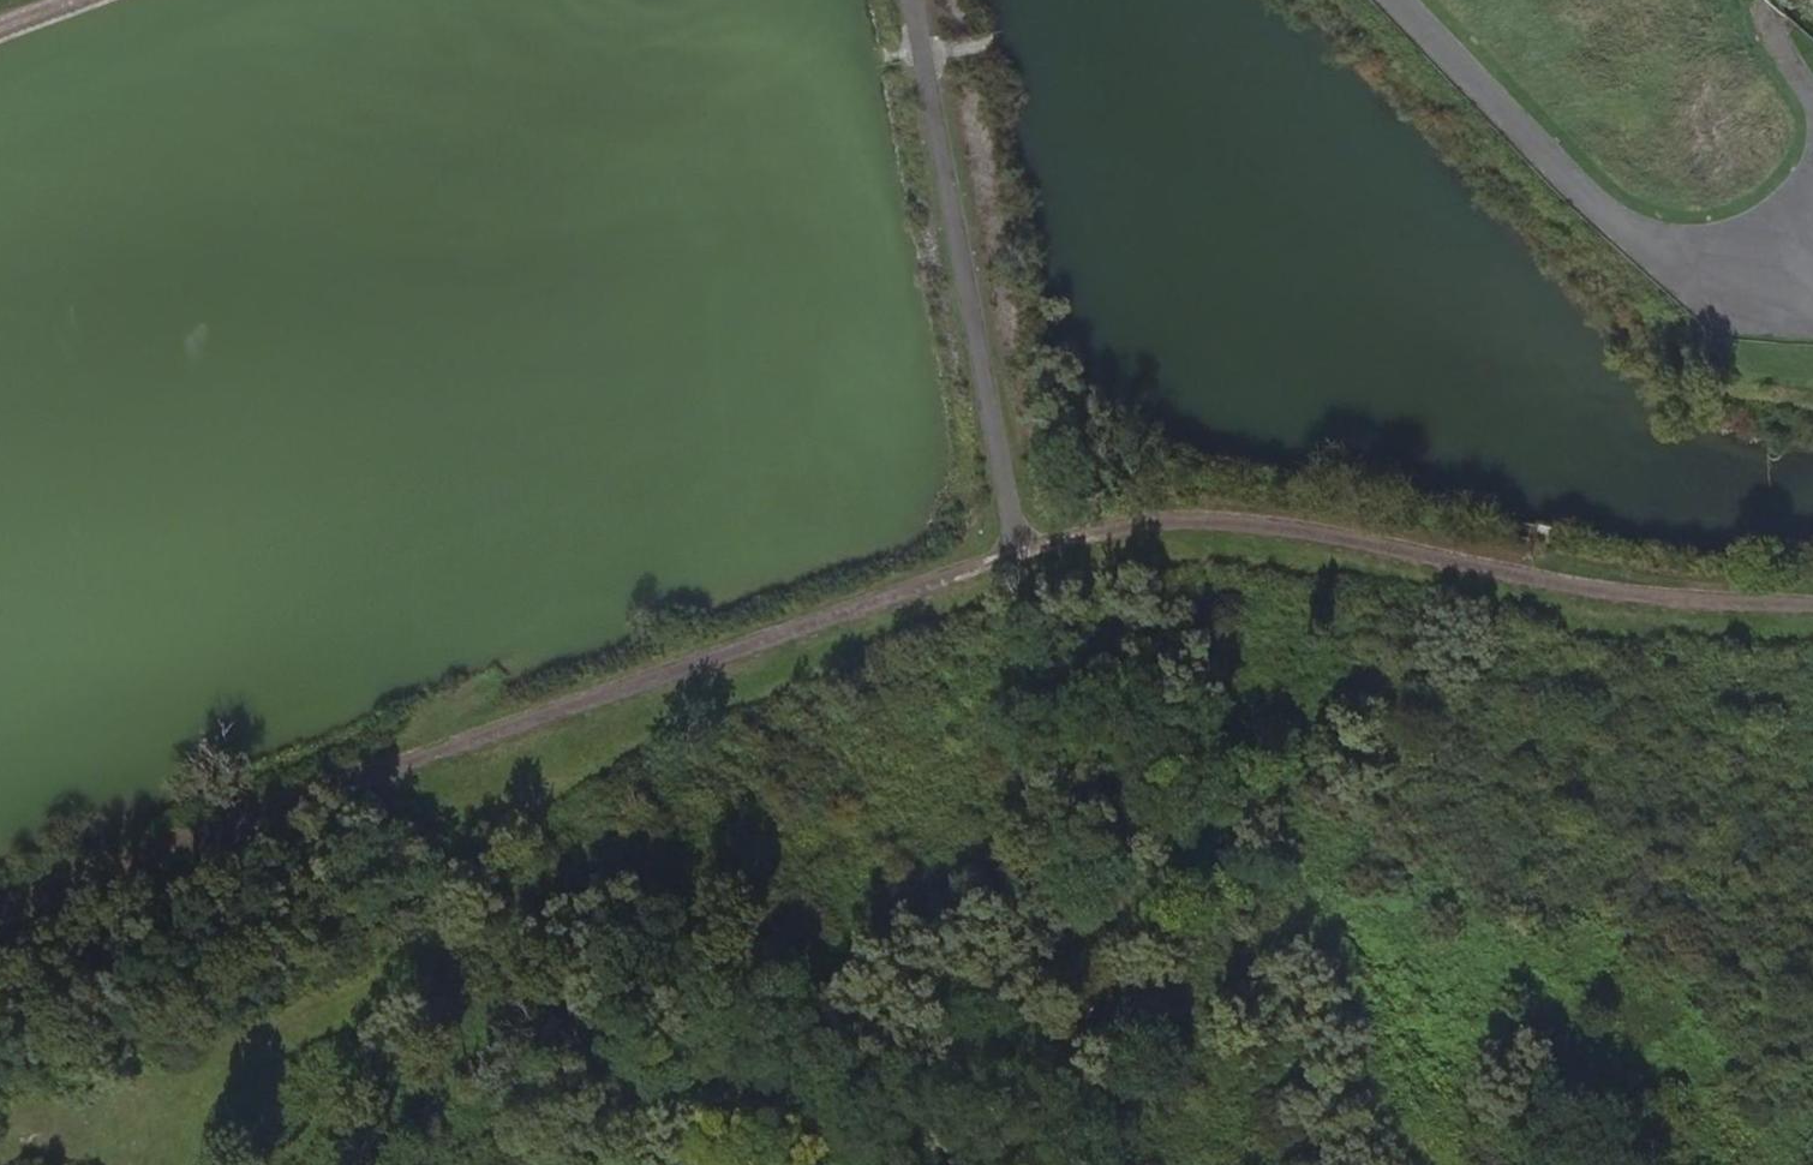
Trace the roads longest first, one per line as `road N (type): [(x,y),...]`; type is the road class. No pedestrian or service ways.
road 1 (track): [(0,914),(1023,551),(1110,531),(1191,524),(1278,530),(1639,596),(1812,607)]

